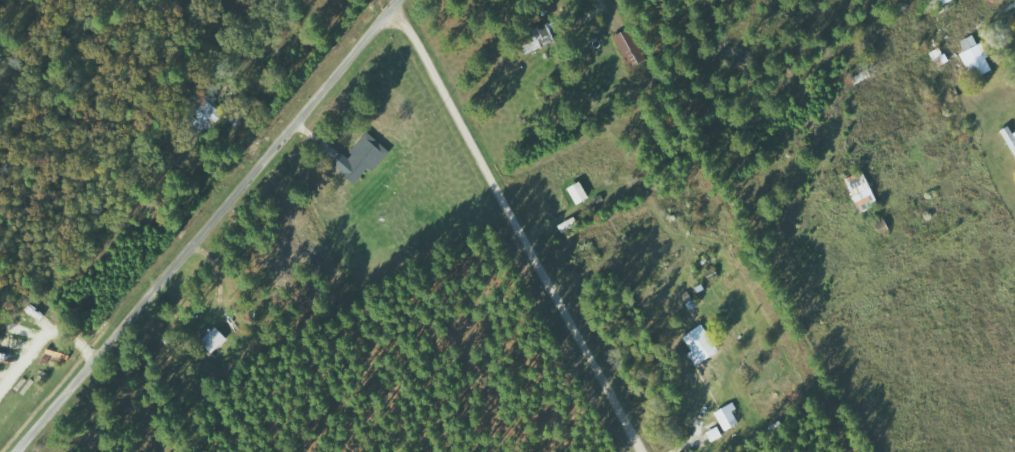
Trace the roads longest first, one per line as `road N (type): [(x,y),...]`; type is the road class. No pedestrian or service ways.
road 1 (residential): [(18,451),(395,0)]
road 2 (residential): [(391,5),(637,451)]

